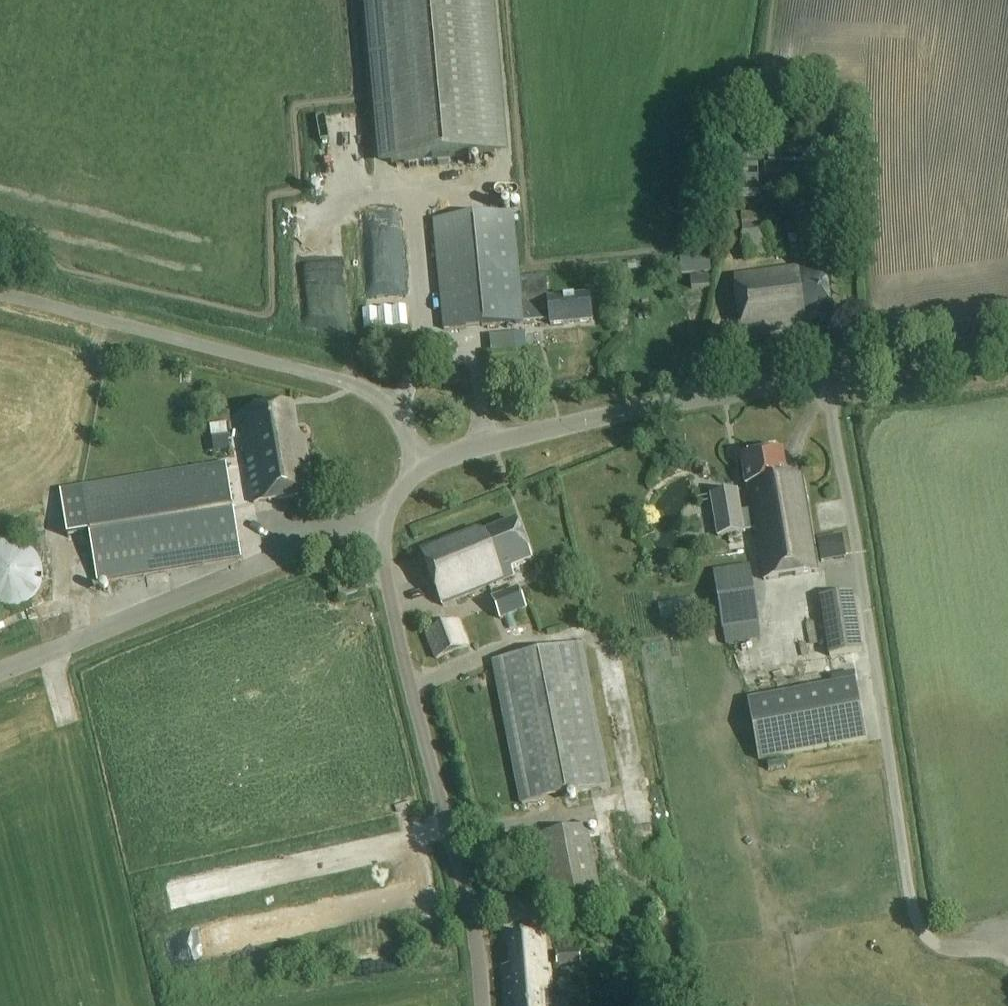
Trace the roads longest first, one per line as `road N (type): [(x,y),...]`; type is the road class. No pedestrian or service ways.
road 1 (unclassified): [(1007,356),(662,407),(409,463)]
road 2 (unclassified): [(482,1005),(474,925),(382,550),(409,463)]
road 3 (unclassified): [(409,463),(395,412),(345,383),(0,293)]

